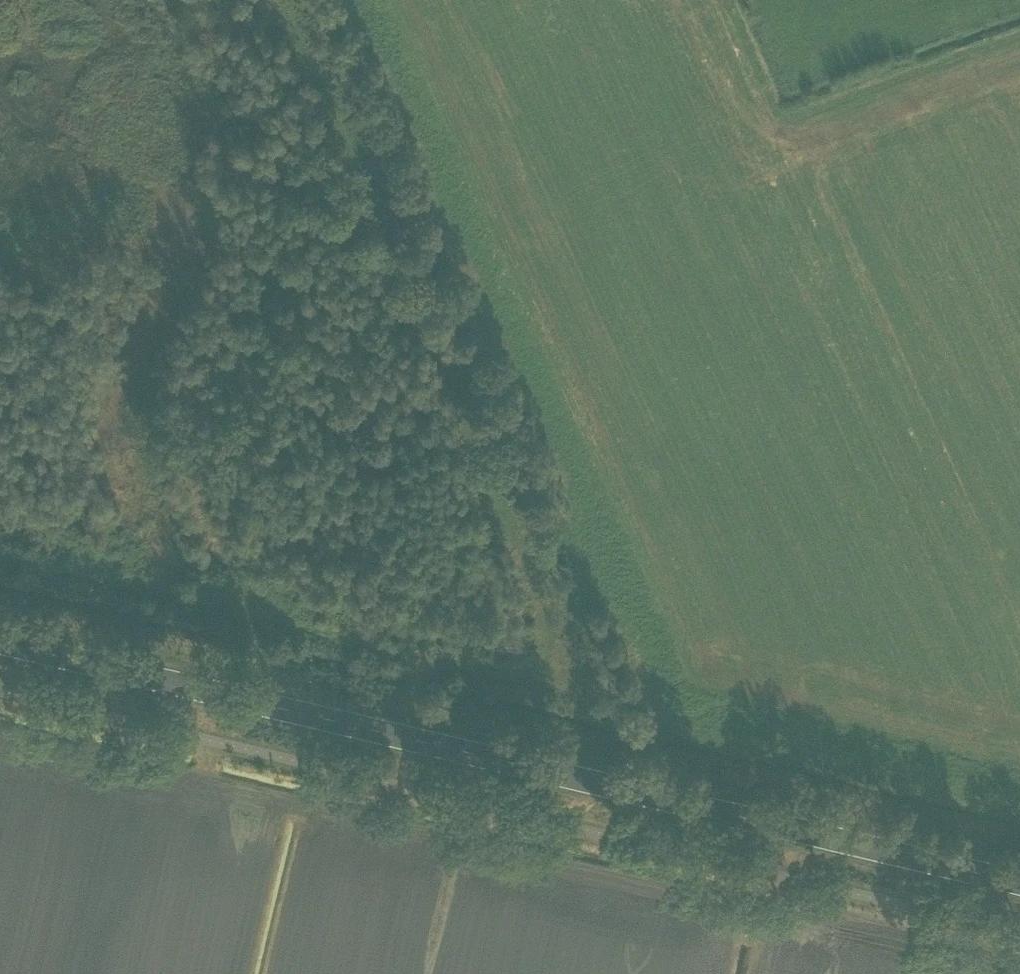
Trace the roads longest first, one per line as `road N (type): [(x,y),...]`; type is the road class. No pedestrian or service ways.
road 1 (tertiary): [(1019,882),(0,643)]

